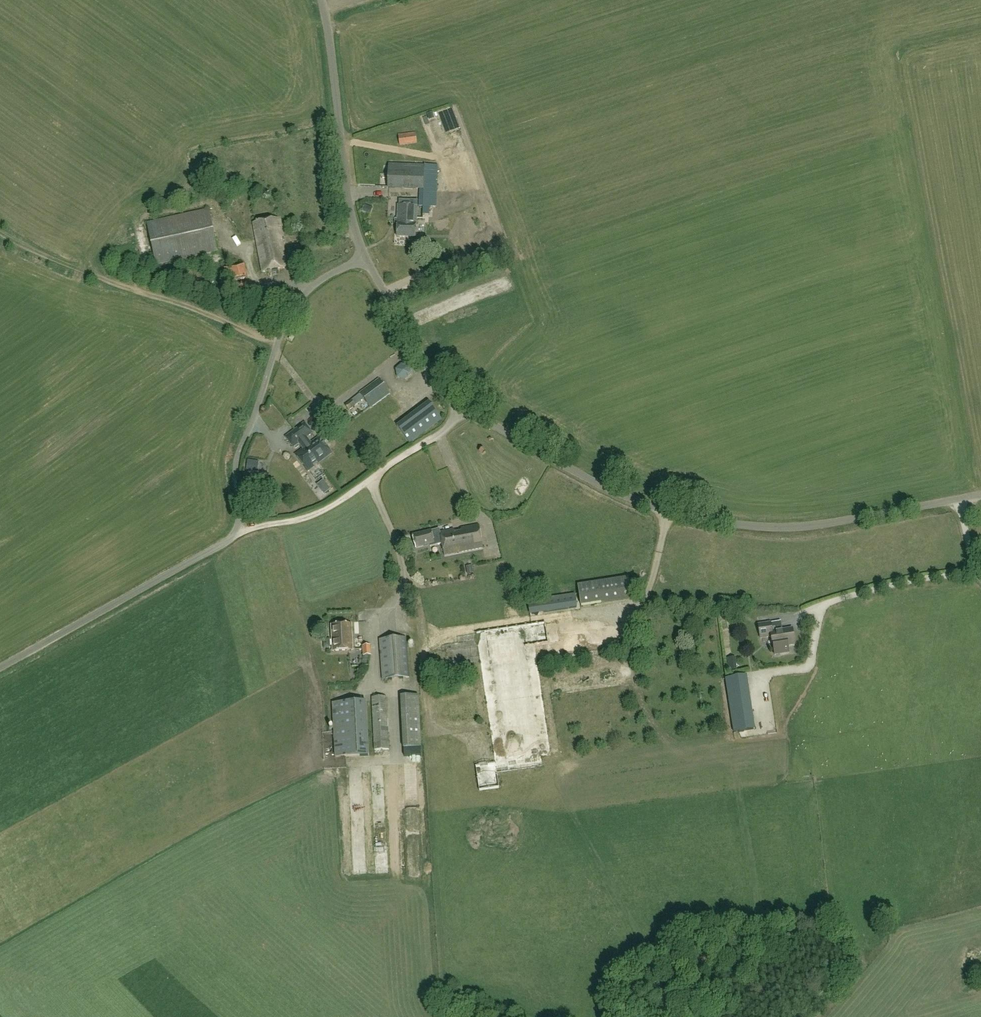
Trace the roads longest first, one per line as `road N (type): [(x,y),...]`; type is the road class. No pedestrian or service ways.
road 1 (unclassified): [(0,668),(232,538),(240,522),(238,457),(291,310),(329,274),(365,255)]
road 2 (unclassified): [(980,493),(803,526),(722,522),(599,485),(461,404)]
road 3 (track): [(0,231),(53,261),(277,342)]
road 4 (unclassified): [(365,255),(348,197),(321,0)]
road 5 (track): [(439,433),(327,508),(237,532)]
road 6 (unclassified): [(461,404),(431,373),(365,255)]

